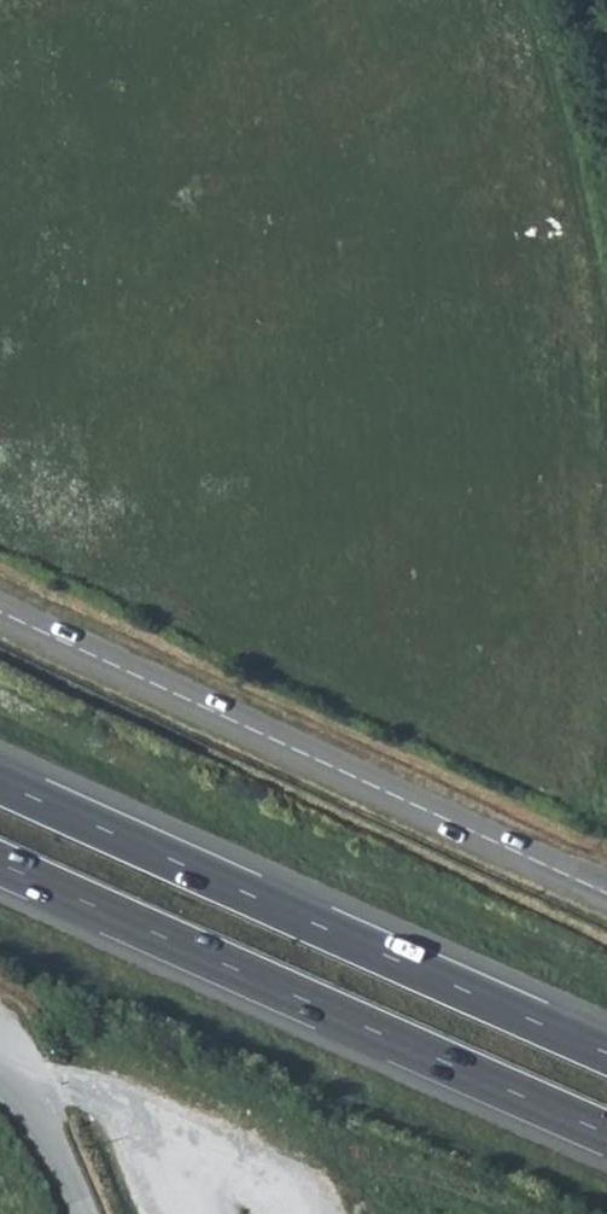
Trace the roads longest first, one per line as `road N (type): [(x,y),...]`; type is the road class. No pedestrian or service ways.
road 1 (tertiary): [(0,610),(606,893)]
road 2 (trunk): [(606,1053),(0,783)]
road 3 (trunk): [(0,863),(606,1133)]

